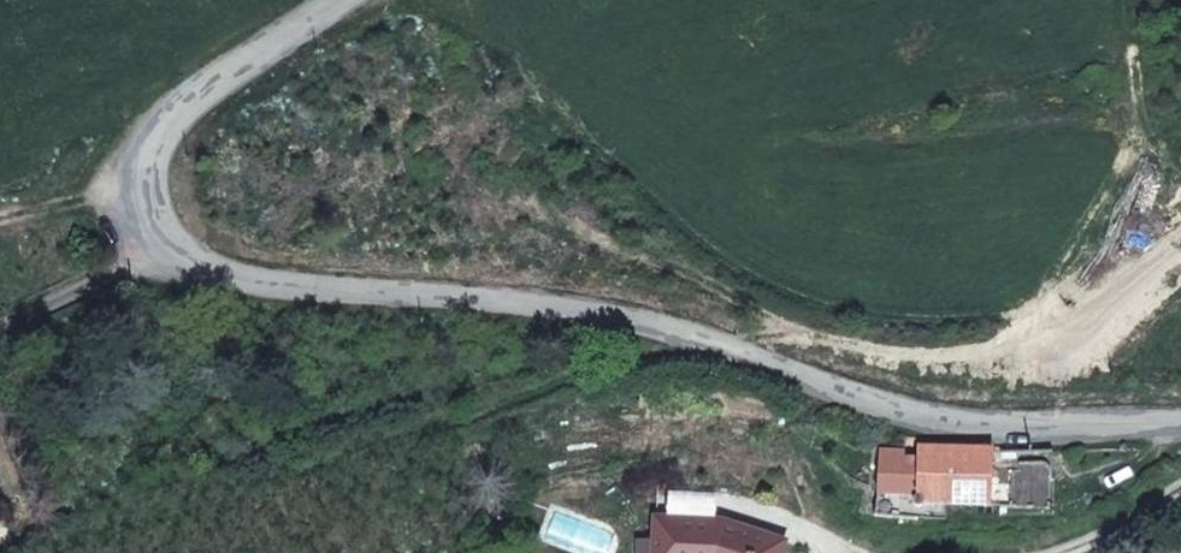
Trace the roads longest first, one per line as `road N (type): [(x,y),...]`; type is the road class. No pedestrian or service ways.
road 1 (unclassified): [(1180,424),(981,426),(861,406),(623,323),(250,290),(168,248)]
road 2 (unclassified): [(168,248),(143,165),(211,83),(341,0)]
road 3 (unclassified): [(168,248),(53,313),(0,332)]

